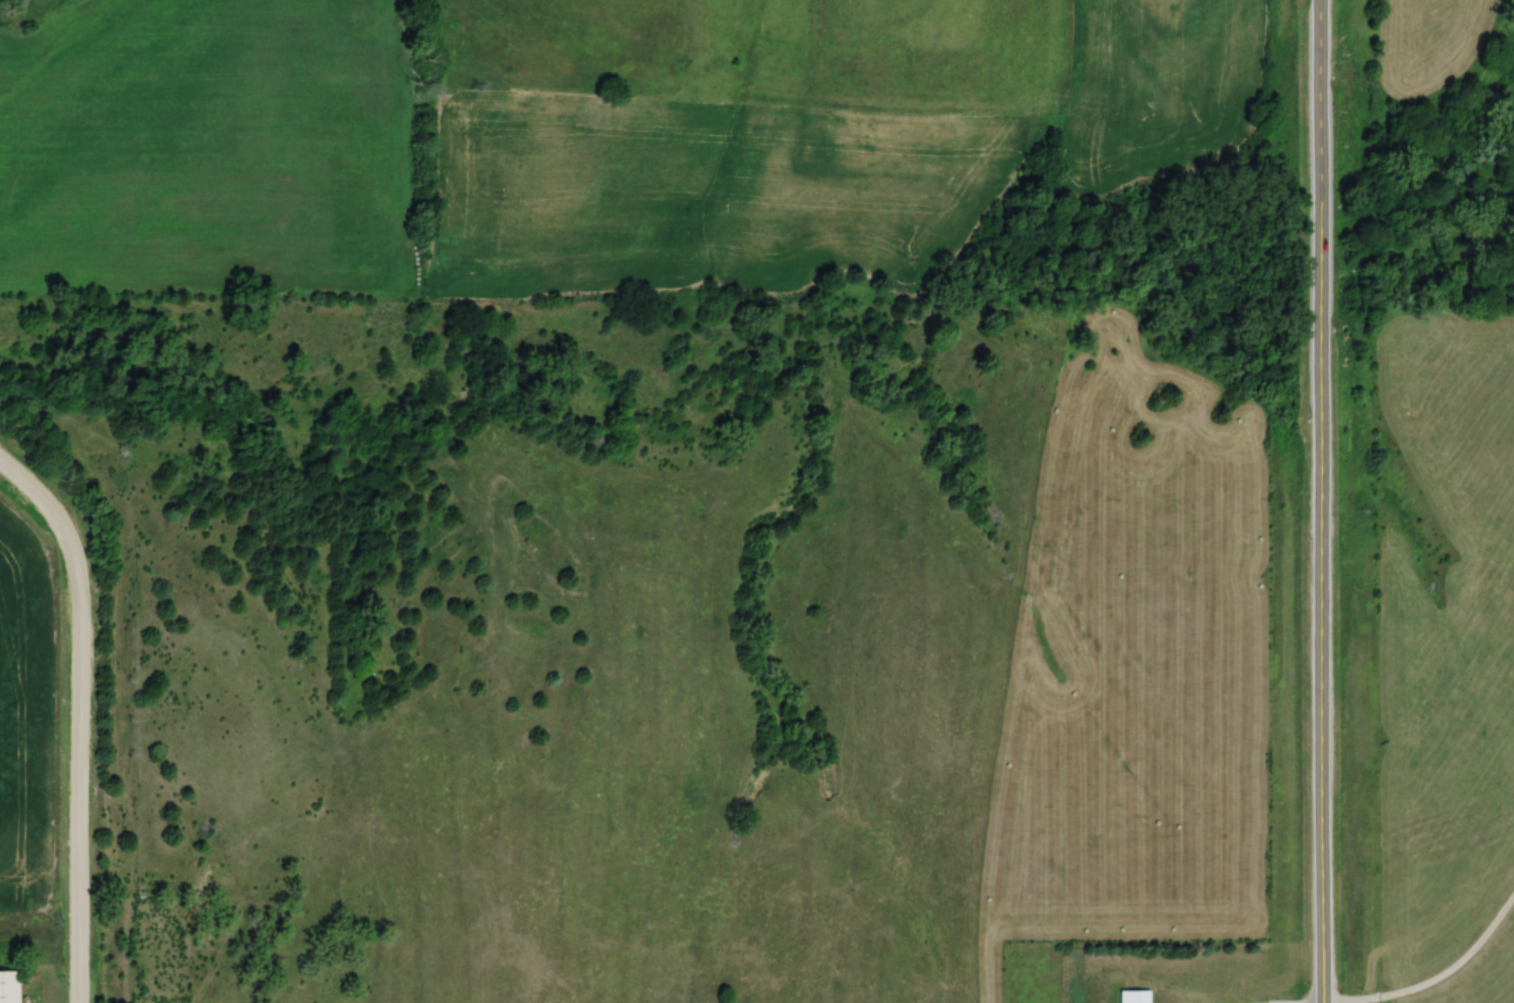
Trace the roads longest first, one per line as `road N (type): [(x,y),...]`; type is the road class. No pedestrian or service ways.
road 1 (secondary): [(1323,1002),(1314,0)]
road 2 (residential): [(77,1002),(73,575),(62,533),(37,496),(0,465)]

